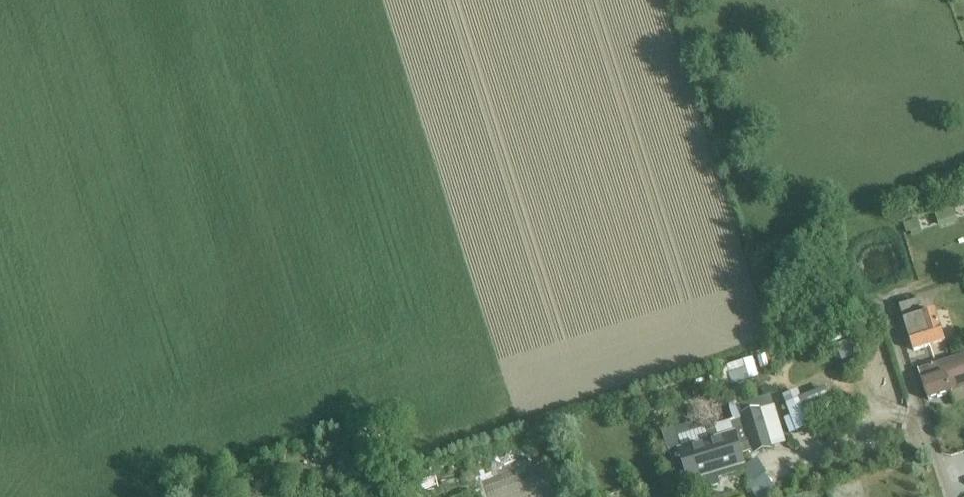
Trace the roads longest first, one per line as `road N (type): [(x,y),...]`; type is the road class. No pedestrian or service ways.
road 1 (residential): [(949,496),(882,307)]

